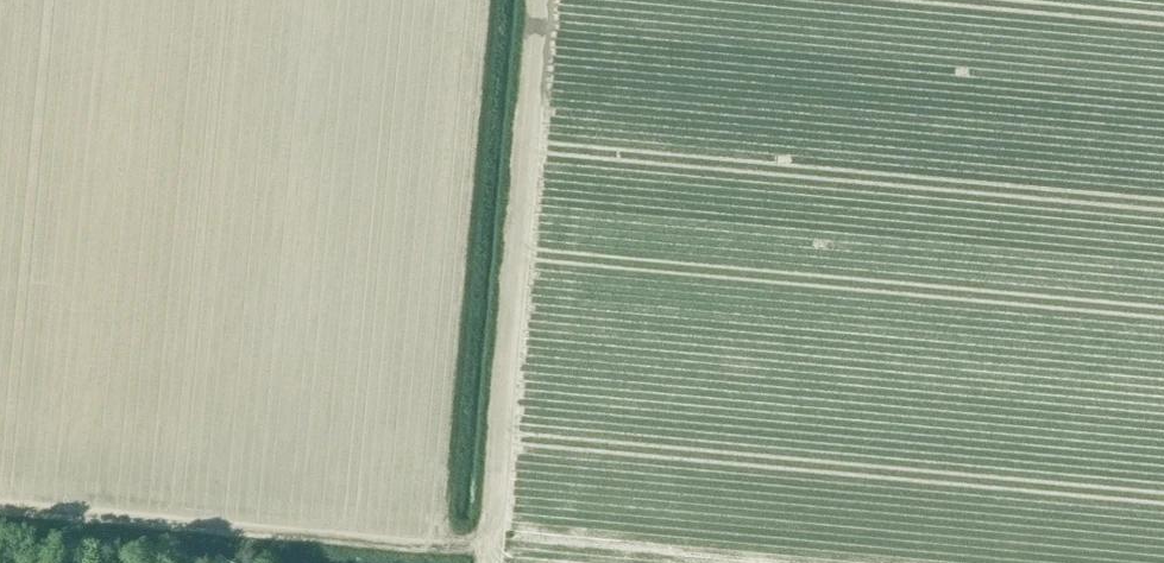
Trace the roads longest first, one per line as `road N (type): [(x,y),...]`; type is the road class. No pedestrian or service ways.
road 1 (track): [(484,549),(0,507)]

